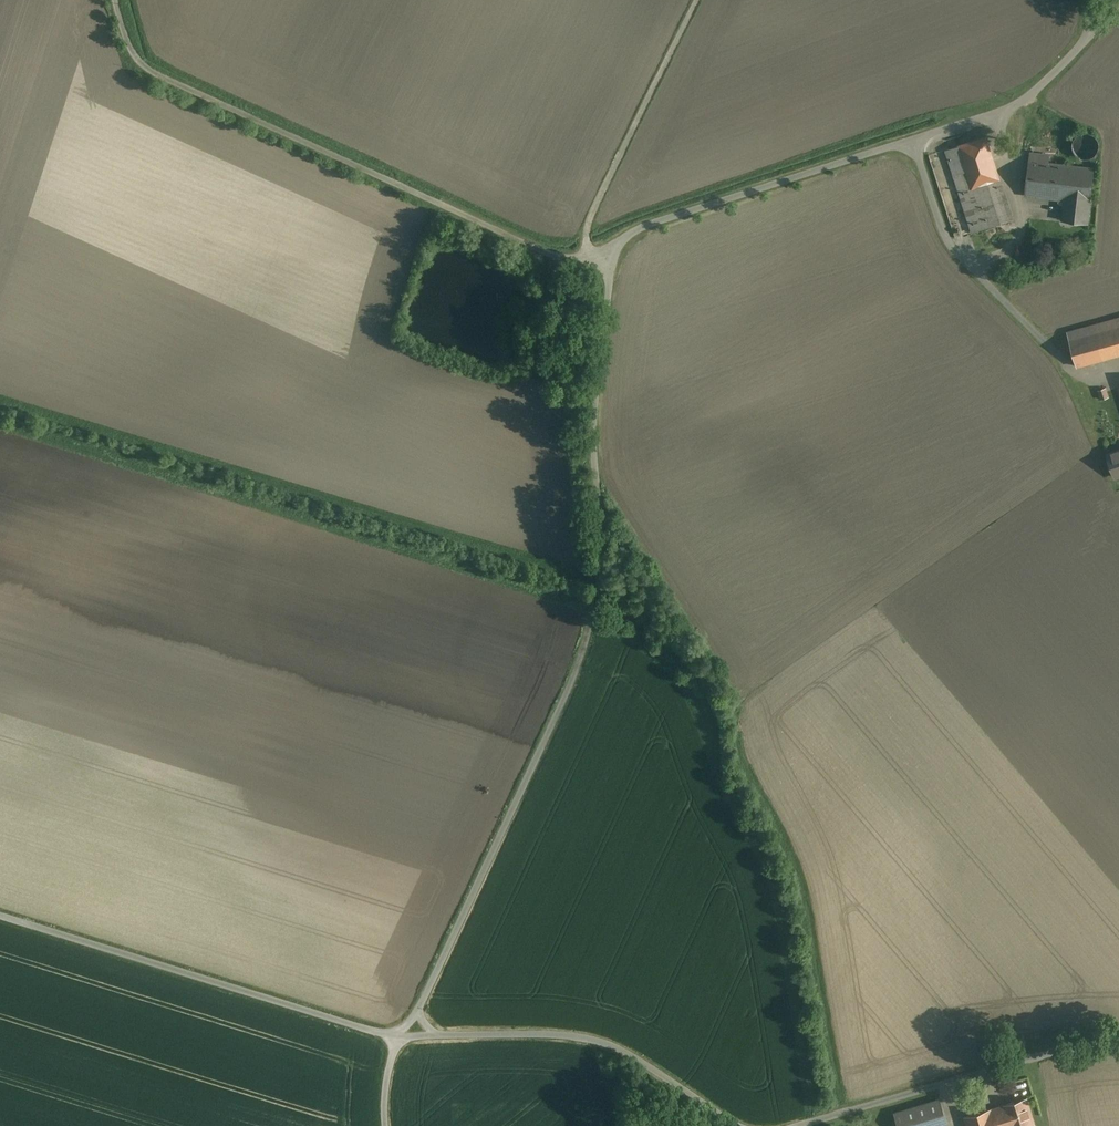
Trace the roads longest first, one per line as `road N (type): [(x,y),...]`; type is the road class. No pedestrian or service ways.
road 1 (unclassified): [(612,254),(598,388),(598,594),(573,672),(416,1011)]
road 2 (track): [(598,570),(0,393)]
road 3 (unclassified): [(115,0),(131,48),(153,72),(544,251),(612,254)]
road 4 (unclassified): [(1086,0),(1093,30),(1023,100),(642,227),(612,254)]
road 5 (unclassified): [(396,1039),(0,916)]
road 6 (unclassified): [(436,1035),(552,1035),(607,1045),(739,1125)]
road 7 (unclassified): [(804,1125),(1040,1057),(1118,1045)]

